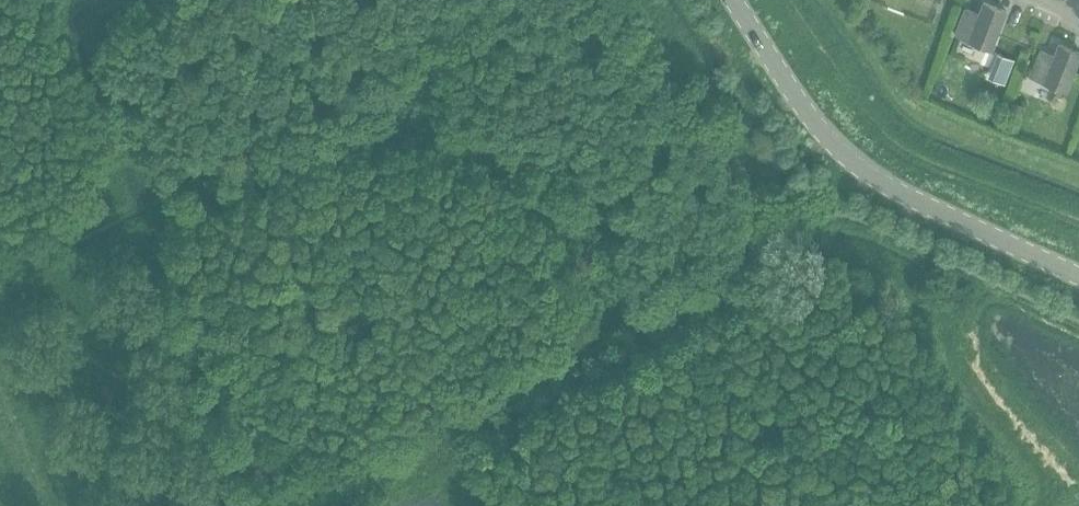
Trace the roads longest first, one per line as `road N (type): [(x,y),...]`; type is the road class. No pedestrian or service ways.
road 1 (secondary): [(1078,276),(890,185),(848,156),(741,0)]

